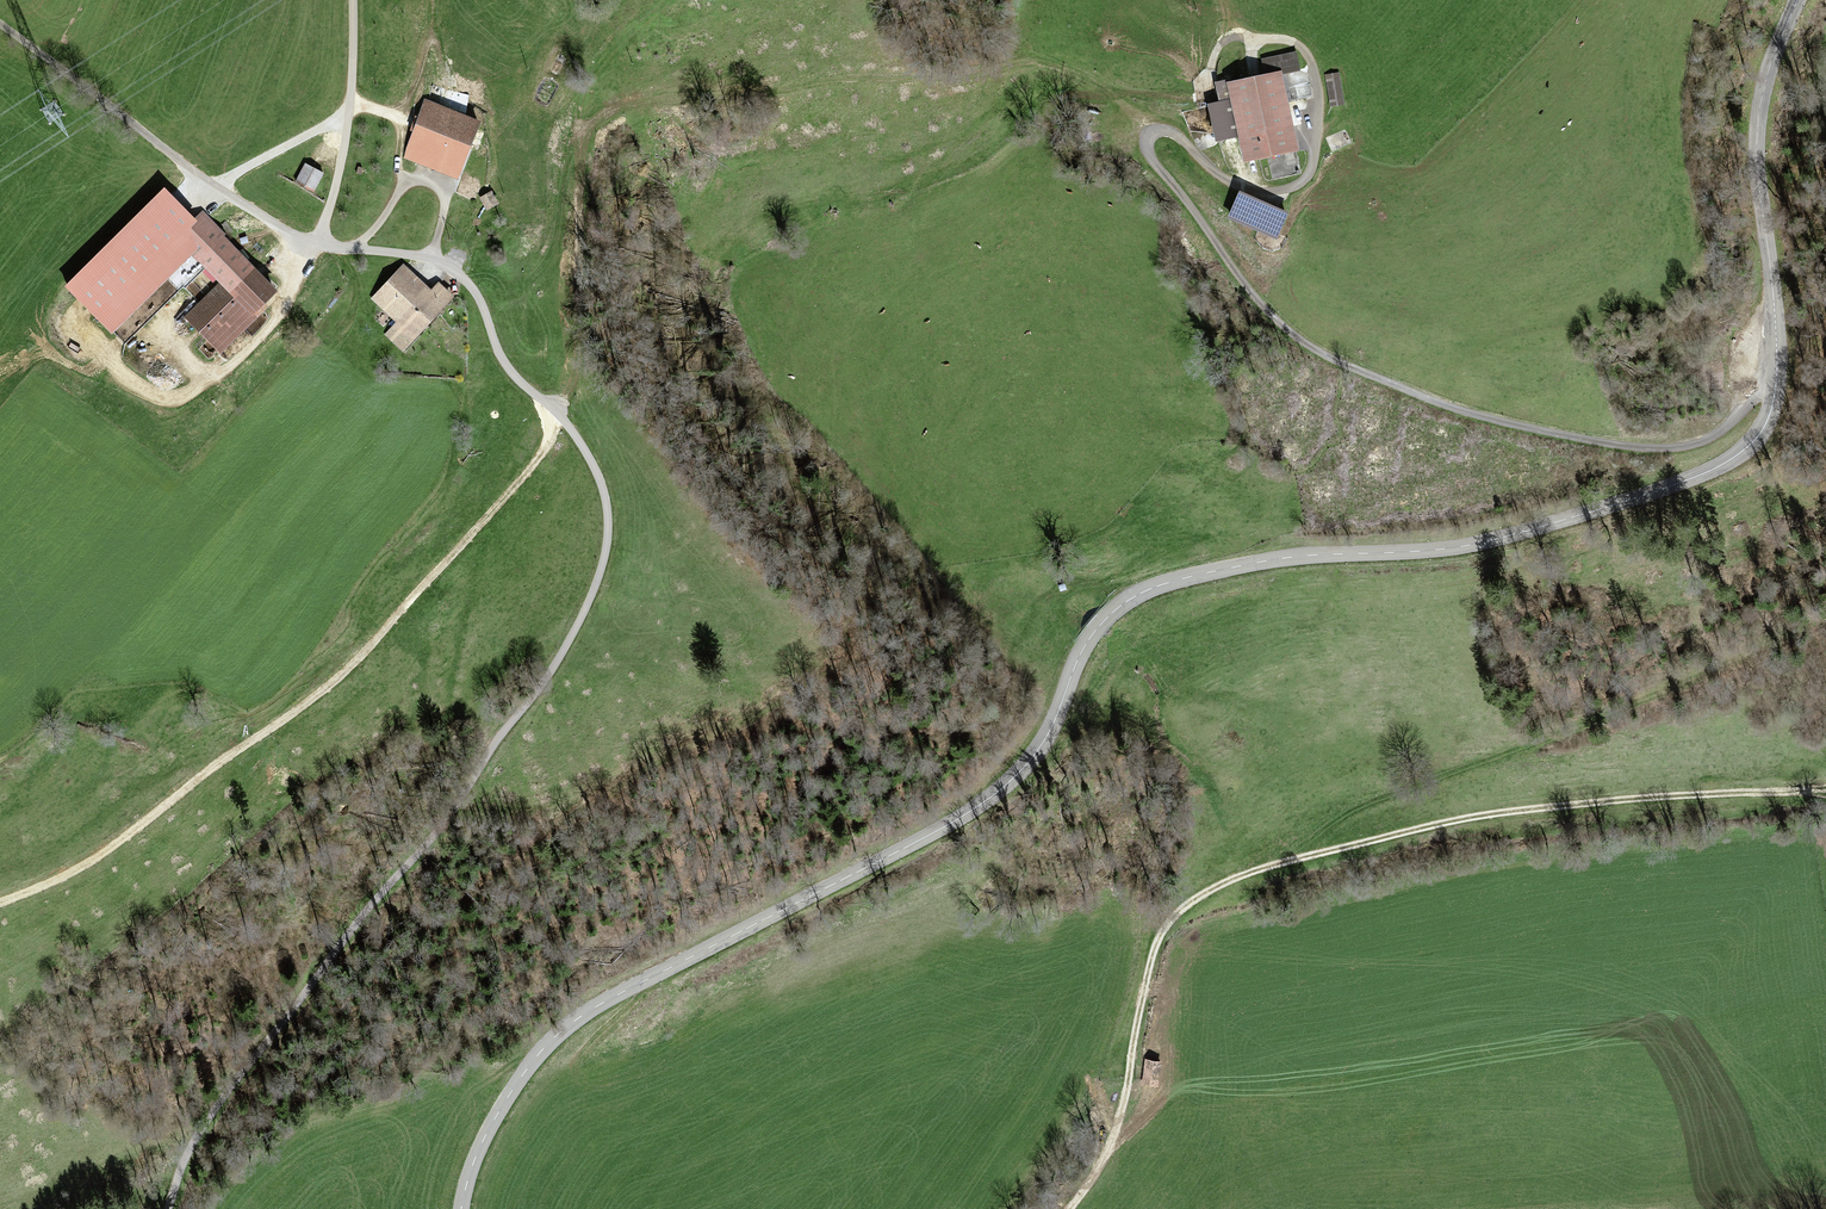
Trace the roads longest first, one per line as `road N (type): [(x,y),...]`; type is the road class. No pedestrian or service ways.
road 1 (tertiary): [(458,1208),(490,1119),(569,1023),(621,988),(980,802),(1037,736),(1086,638),(1124,601),(1206,570),(1440,549),(1564,521),(1703,473),(1757,438),(1773,404),(1777,354),(1757,145),(1799,0)]
road 2 (track): [(1154,131),(1059,72),(1022,68),(656,100),(609,116),(583,170),(567,363),(535,457),(315,692),(108,846),(0,899)]
road 3 (unclassified): [(164,1208),(212,1111),(551,661),(585,596),(602,539),(589,466),(563,426),(506,369),(463,281),(417,256),(314,242)]
road 4 (track): [(1776,379),(1708,438),(1628,447),(1427,400),(1306,343),(1240,280),(1147,148),(1151,133),(1167,130),(1236,185),(1273,194),(1296,187),(1312,161),(1312,72),(1296,46),(1259,40)]
road 5 (track): [(1070,1208),(1117,1127),(1155,948),(1174,916),(1225,880),(1477,817),(1825,787)]
road 6 (track): [(1142,590),(1089,575),(1037,597),(997,693),(983,706),(788,702),(730,711),(485,848)]
road 7 (track): [(1298,858),(1347,812),(1712,669),(1825,613)]
road 8 (unclassified): [(314,242),(212,184),(0,25)]
road 9 (unclassified): [(349,0),(341,153),(314,242)]
road 10 (track): [(212,184),(345,113)]

